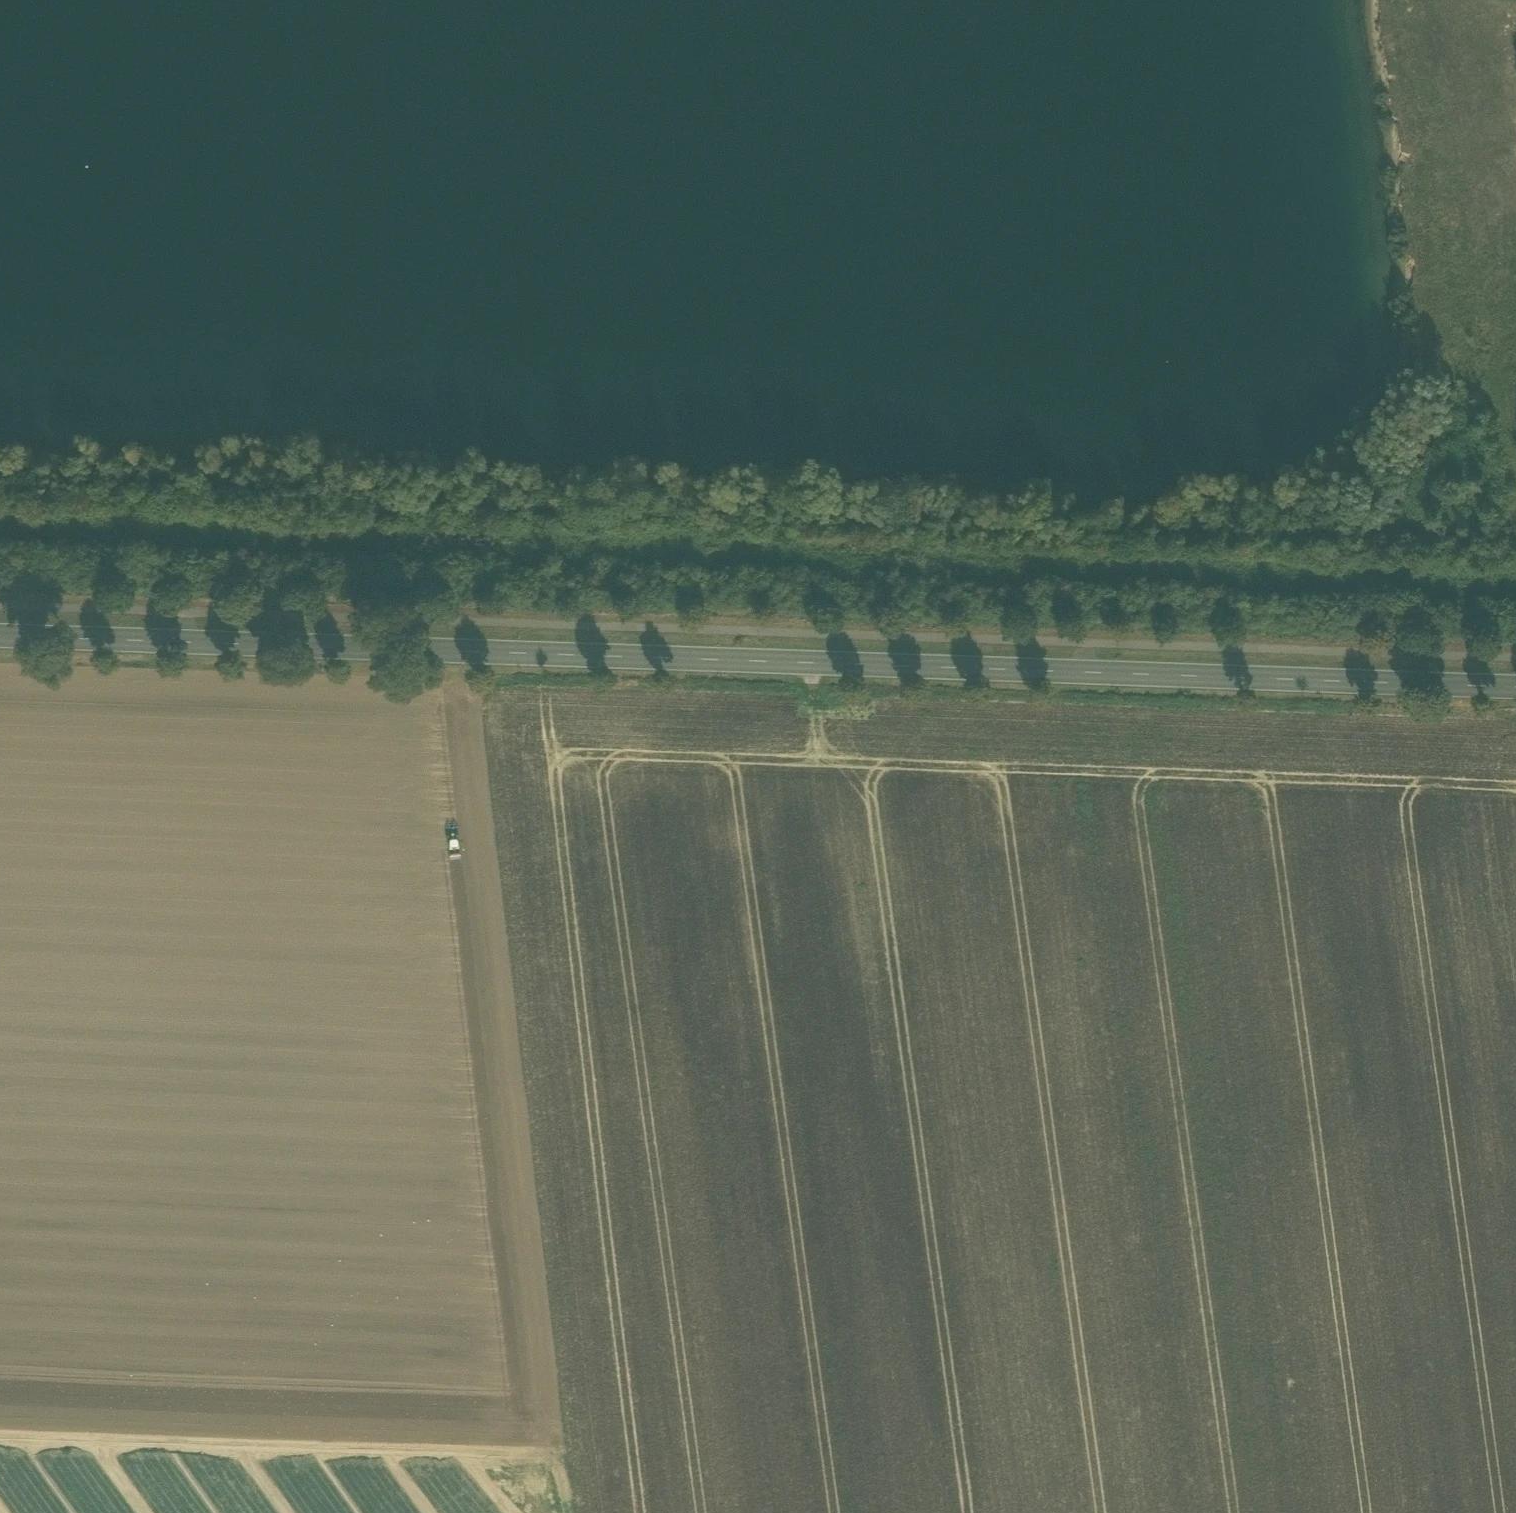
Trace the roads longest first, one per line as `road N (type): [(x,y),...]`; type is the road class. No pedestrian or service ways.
road 1 (primary): [(1515,687),(0,636)]

